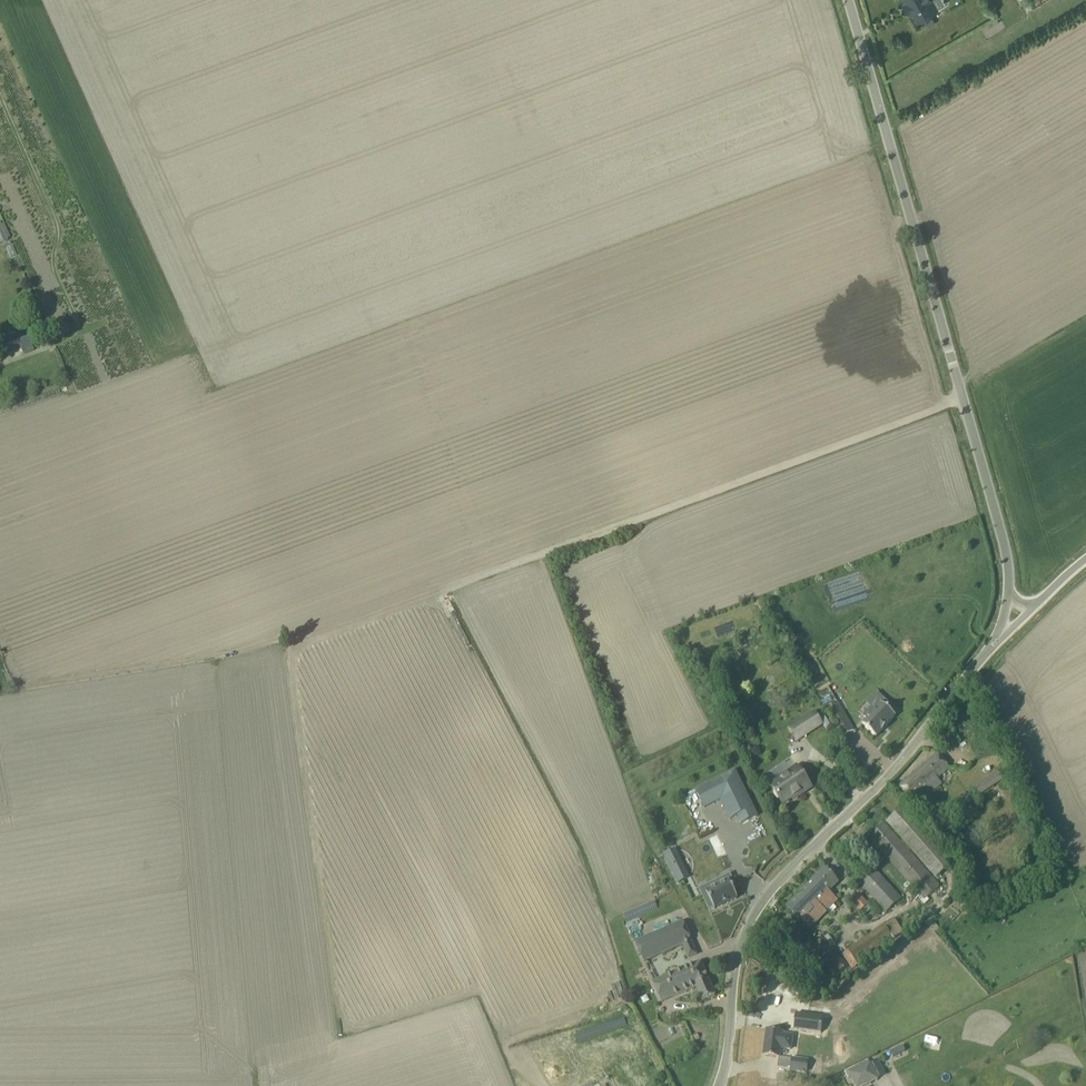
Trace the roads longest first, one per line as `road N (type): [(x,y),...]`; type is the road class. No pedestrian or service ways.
road 1 (unclassified): [(1009,596),(1005,549),(845,0)]
road 2 (unclassified): [(718,1085),(734,949),(762,900),(878,785),(999,638)]

